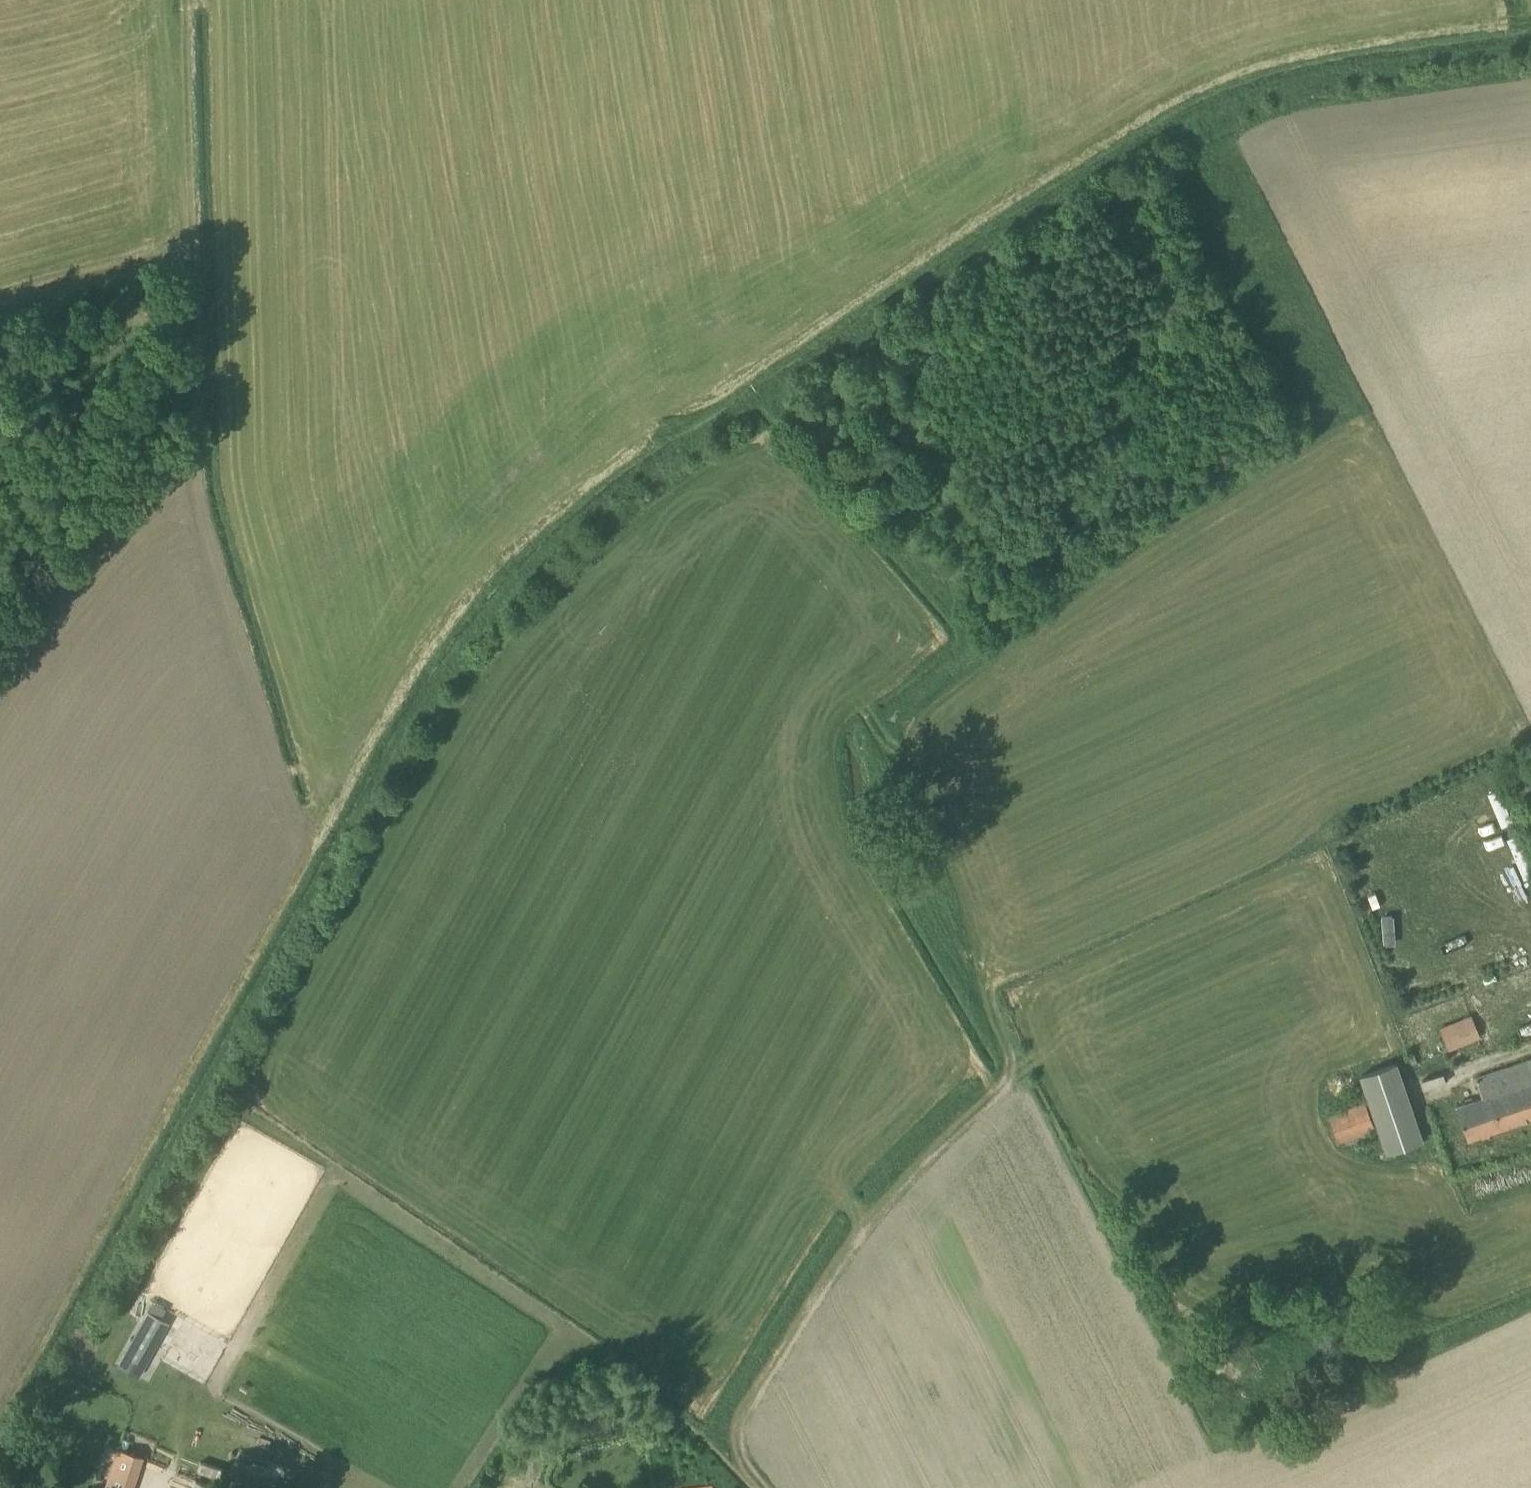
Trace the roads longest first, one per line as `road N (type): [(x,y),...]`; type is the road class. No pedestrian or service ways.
road 1 (track): [(1204,497),(979,645),(914,702),(894,732),(893,767),(1012,1035),(996,1072),(894,1177),(747,1399),(743,1435),(768,1487)]

